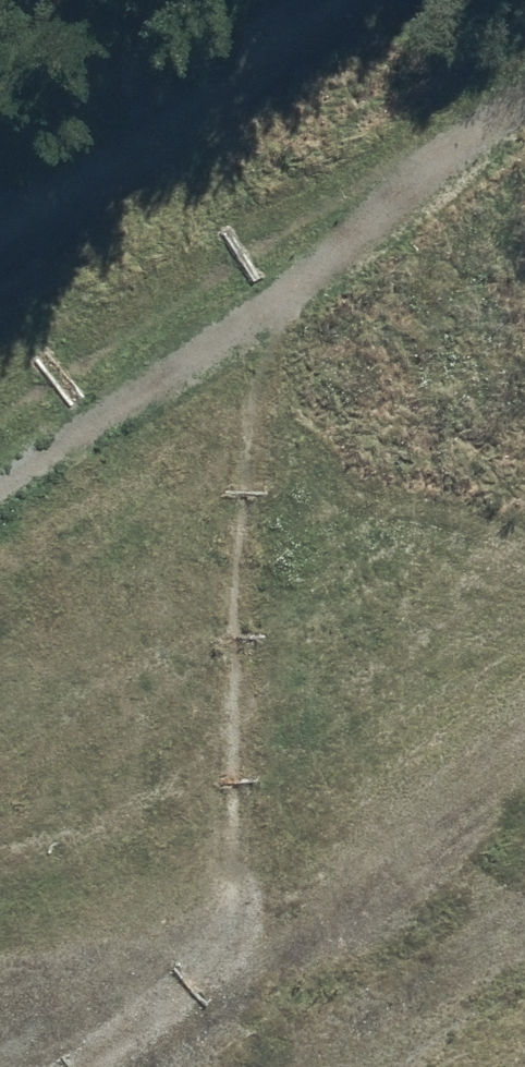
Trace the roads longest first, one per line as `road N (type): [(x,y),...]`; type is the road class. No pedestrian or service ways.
road 1 (track): [(524,115),(403,194),(279,327),(235,566),(220,883),(173,998),(57,1066)]
road 2 (unclassified): [(0,269),(463,0)]
road 3 (track): [(524,861),(238,1066)]

